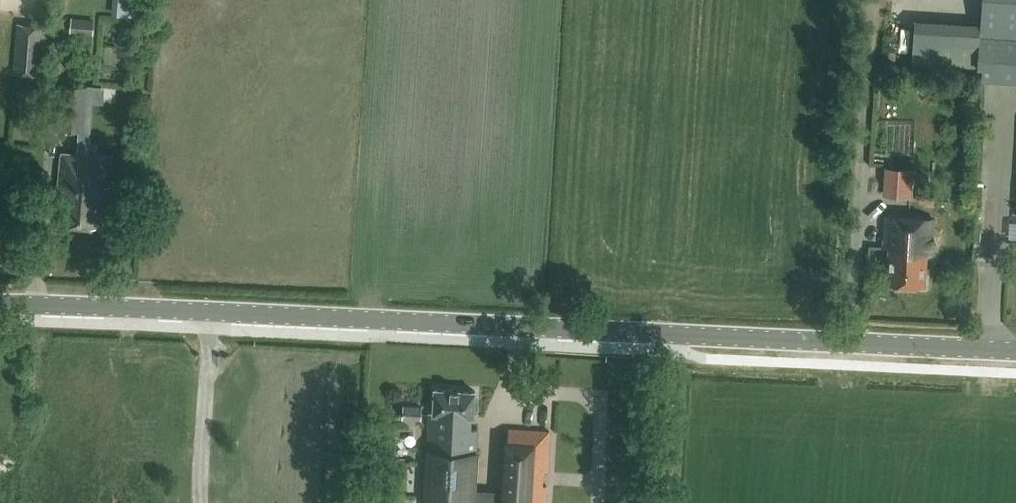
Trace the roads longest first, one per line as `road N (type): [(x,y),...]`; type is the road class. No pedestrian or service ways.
road 1 (tertiary): [(1015,350),(0,303)]
road 2 (track): [(676,334),(667,502)]

